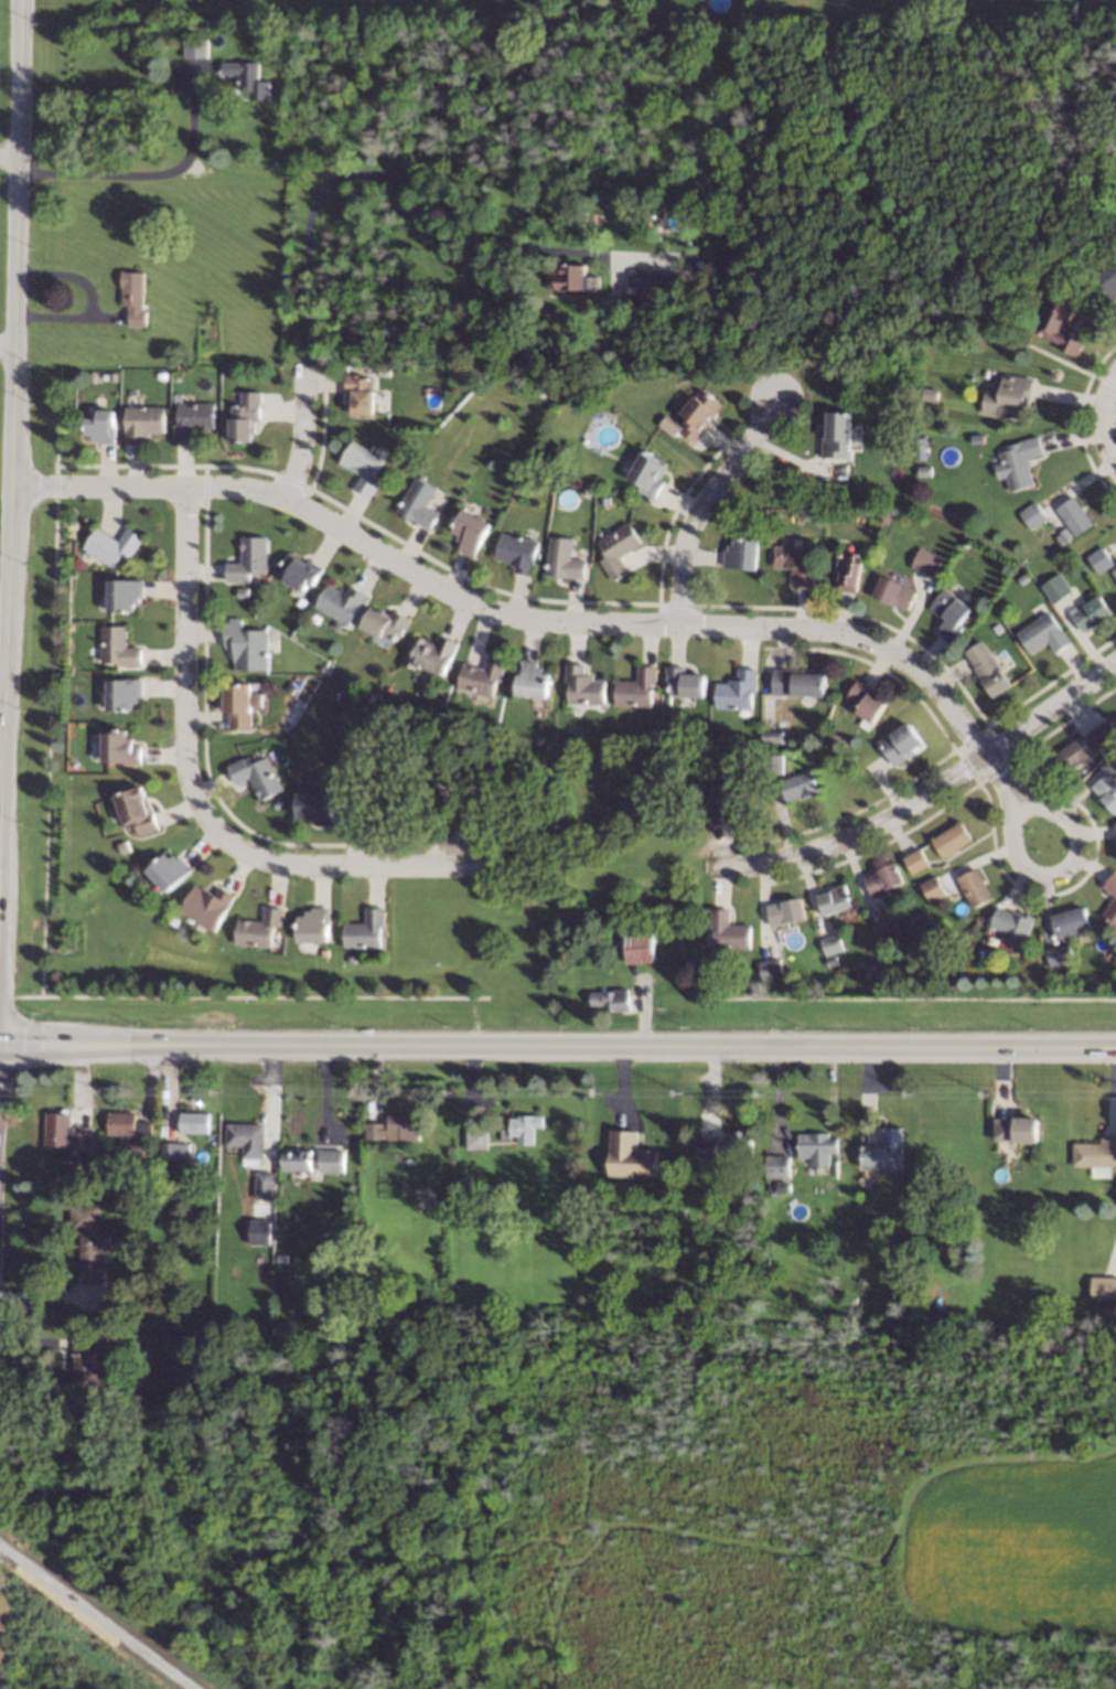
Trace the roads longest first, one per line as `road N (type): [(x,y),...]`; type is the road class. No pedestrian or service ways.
road 1 (tertiary): [(0,1045),(1115,1049)]
road 2 (residential): [(985,759),(905,659),(844,633),(516,614),(462,595),(292,496),(239,487),(6,483)]
road 3 (tertiary): [(21,0),(0,765)]
road 4 (residential): [(194,802),(186,760),(186,488)]
road 5 (residential): [(985,759),(893,817),(831,844),(710,866)]
road 6 (residential): [(194,802),(244,853),(276,865),(461,864)]
road 7 (residential): [(677,621),(682,543),(775,408)]
road 8 (residential): [(1018,801),(1012,860),(1042,877),(1063,869),(1075,847),(1070,823),(1018,801)]
road 9 (residential): [(985,759),(1115,665)]
road 10 (residential): [(292,496),(304,367)]

